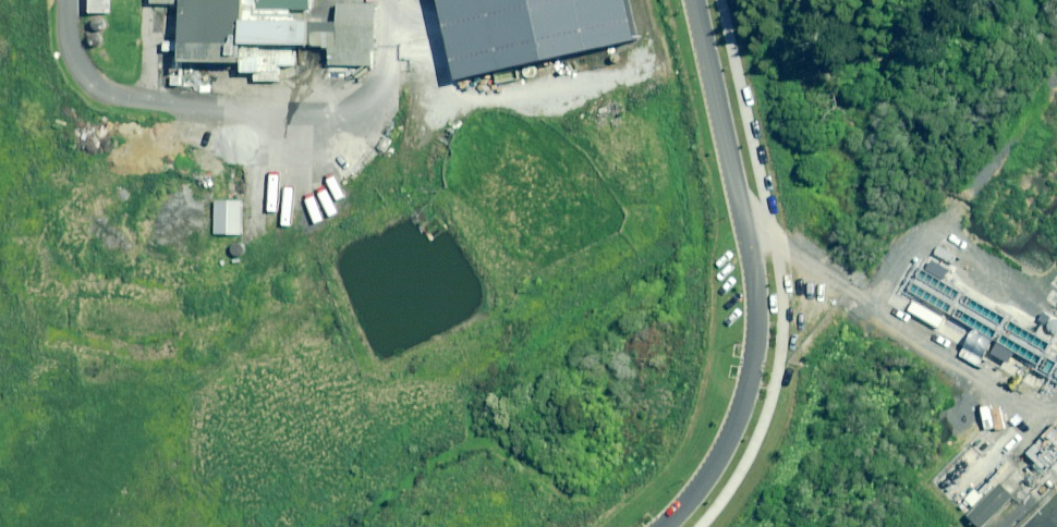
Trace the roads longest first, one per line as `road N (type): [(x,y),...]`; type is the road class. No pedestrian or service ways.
road 1 (residential): [(658,526),(735,420),(755,324),(747,227),(694,0)]
road 2 (track): [(859,296),(1028,114),(1056,56)]
road 3 (track): [(927,223),(1051,291),(1056,284)]

